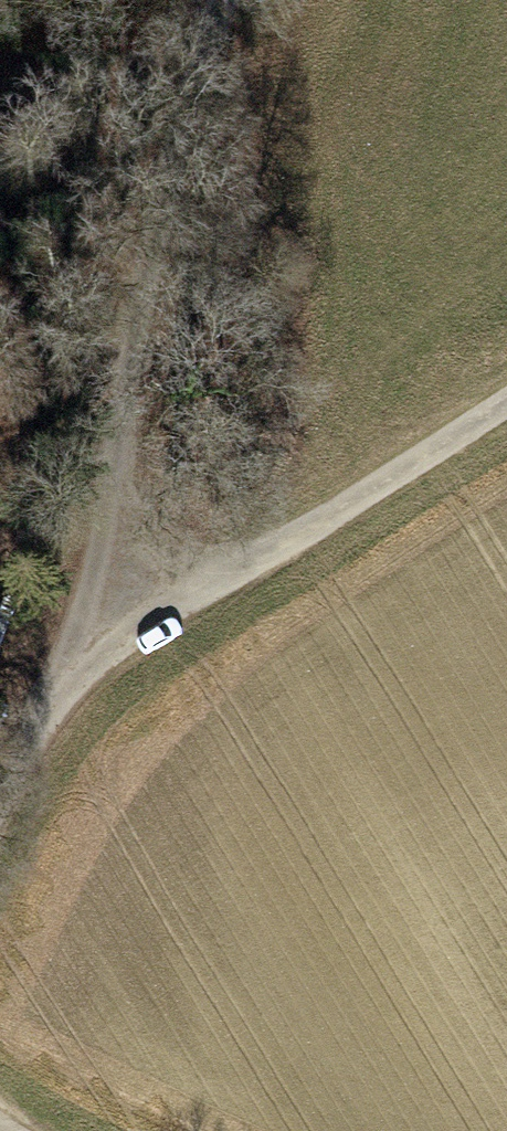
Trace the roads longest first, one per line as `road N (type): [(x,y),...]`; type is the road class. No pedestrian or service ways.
road 1 (track): [(239,0),(197,86),(50,714)]
road 2 (track): [(0,794),(50,714),(292,537),(506,399)]

